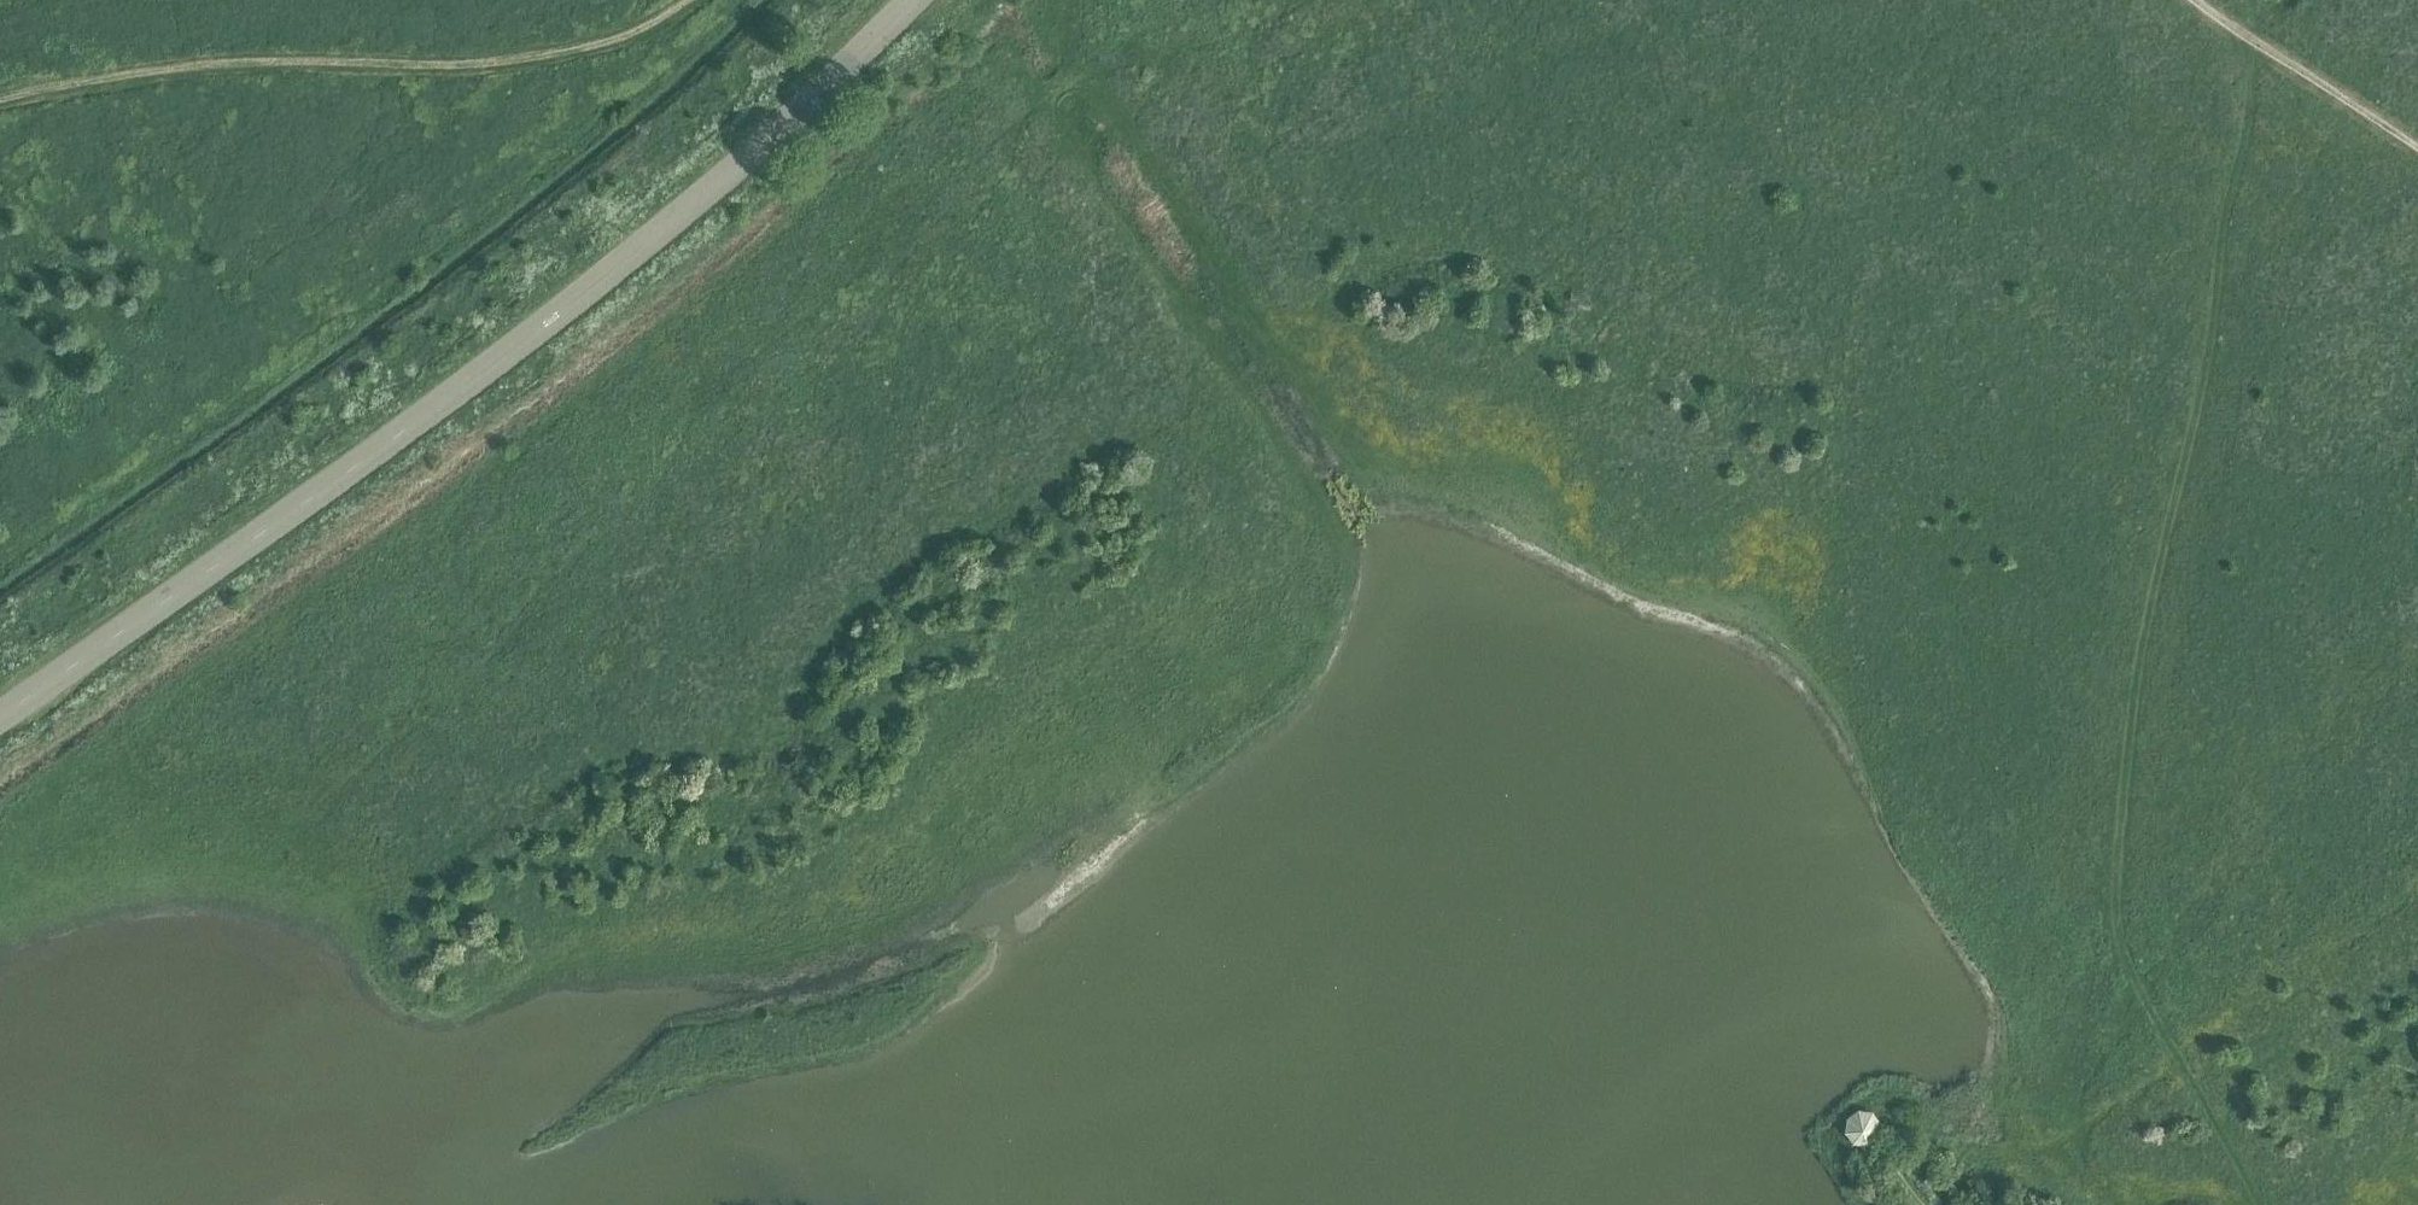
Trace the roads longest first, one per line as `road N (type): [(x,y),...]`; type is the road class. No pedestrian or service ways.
road 1 (track): [(2255,1204),(2124,950),(2120,826),(2153,557),(2222,250),(2241,117),(2212,20)]
road 2 (tertiary): [(0,709),(584,290),(780,126),(911,0)]

